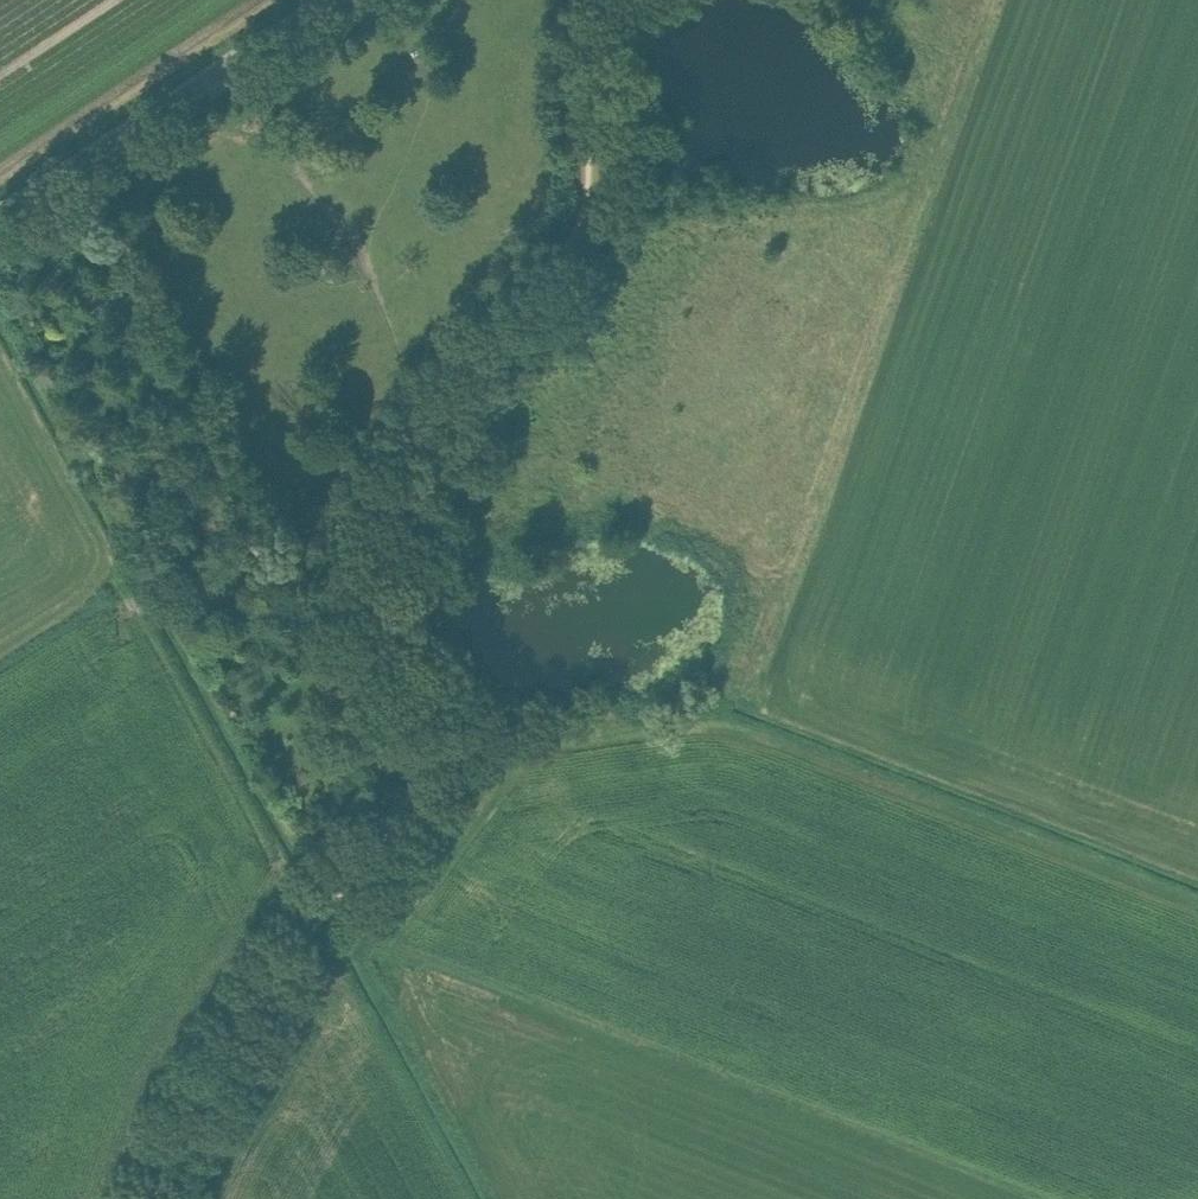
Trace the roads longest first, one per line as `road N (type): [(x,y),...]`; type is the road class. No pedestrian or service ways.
road 1 (unclassified): [(0,216),(330,0)]

